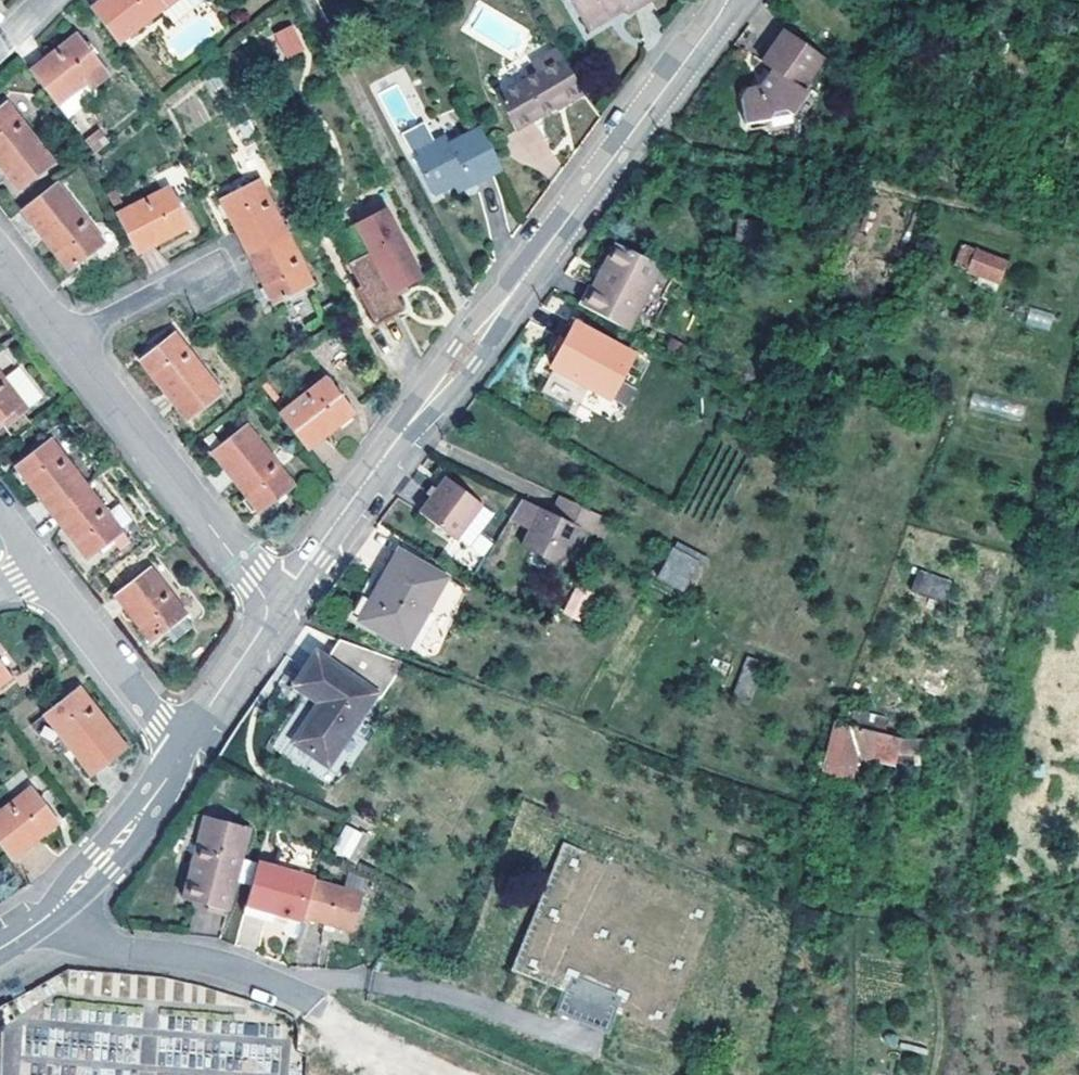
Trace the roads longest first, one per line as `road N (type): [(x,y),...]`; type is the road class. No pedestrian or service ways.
road 1 (residential): [(266,597),(297,578),(643,118),(737,13),(738,0)]
road 2 (residential): [(266,597),(67,338)]
road 3 (residential): [(52,913),(90,939),(241,971),(310,1003)]
road 4 (residential): [(181,749),(40,567)]
road 5 (residential): [(52,913),(103,860),(181,749)]
road 6 (residential): [(181,749),(259,635),(266,597)]
road 7 (residential): [(223,259),(67,338)]

